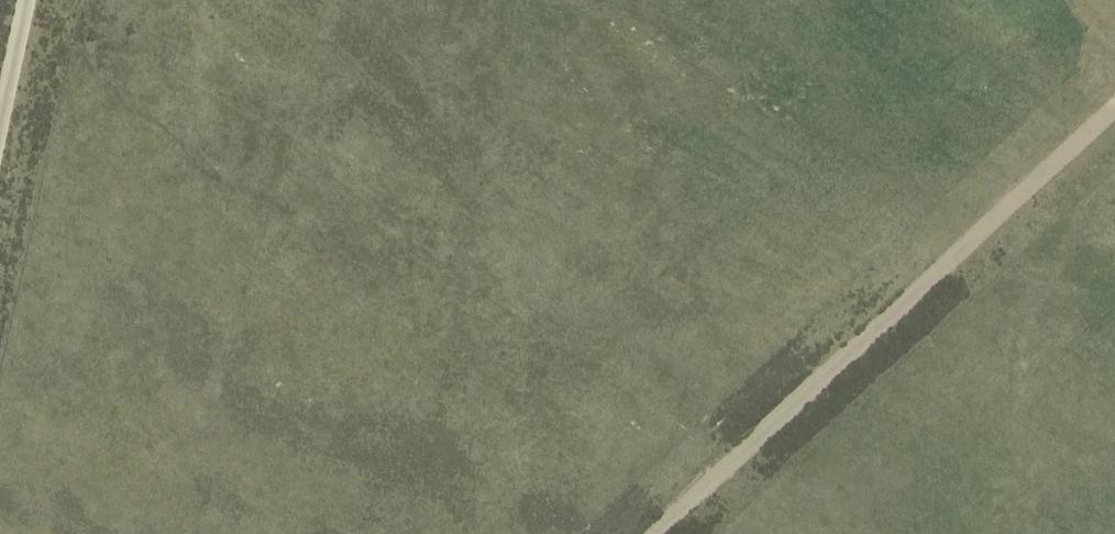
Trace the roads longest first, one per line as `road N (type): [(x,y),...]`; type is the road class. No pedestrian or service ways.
road 1 (track): [(653,533),(1114,112)]
road 2 (track): [(0,141),(29,0)]

